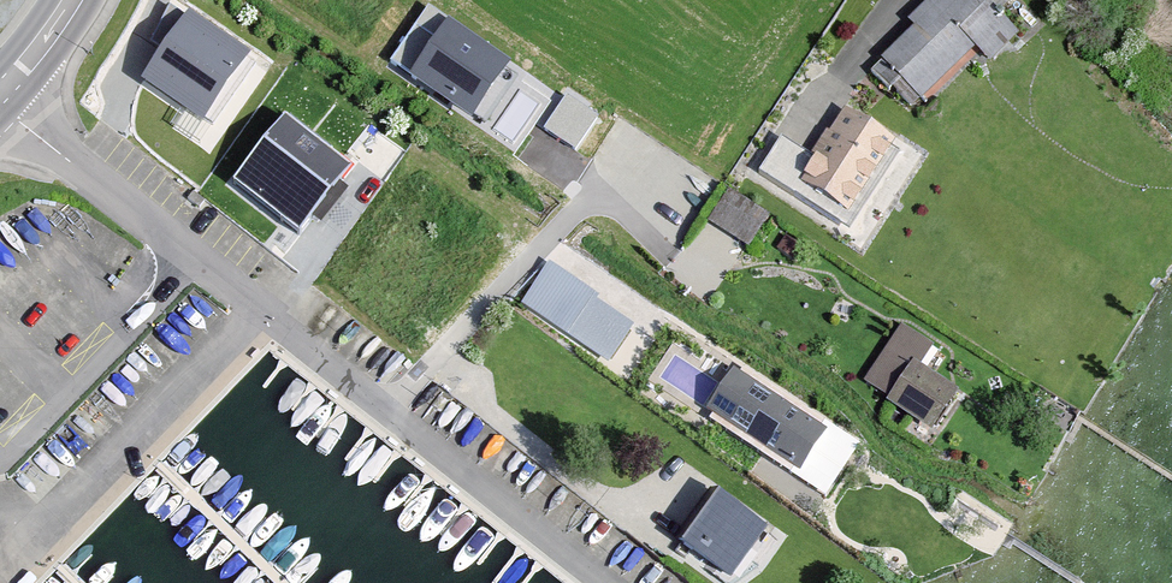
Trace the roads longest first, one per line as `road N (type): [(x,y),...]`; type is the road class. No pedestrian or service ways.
road 1 (residential): [(172,248),(0,106)]

